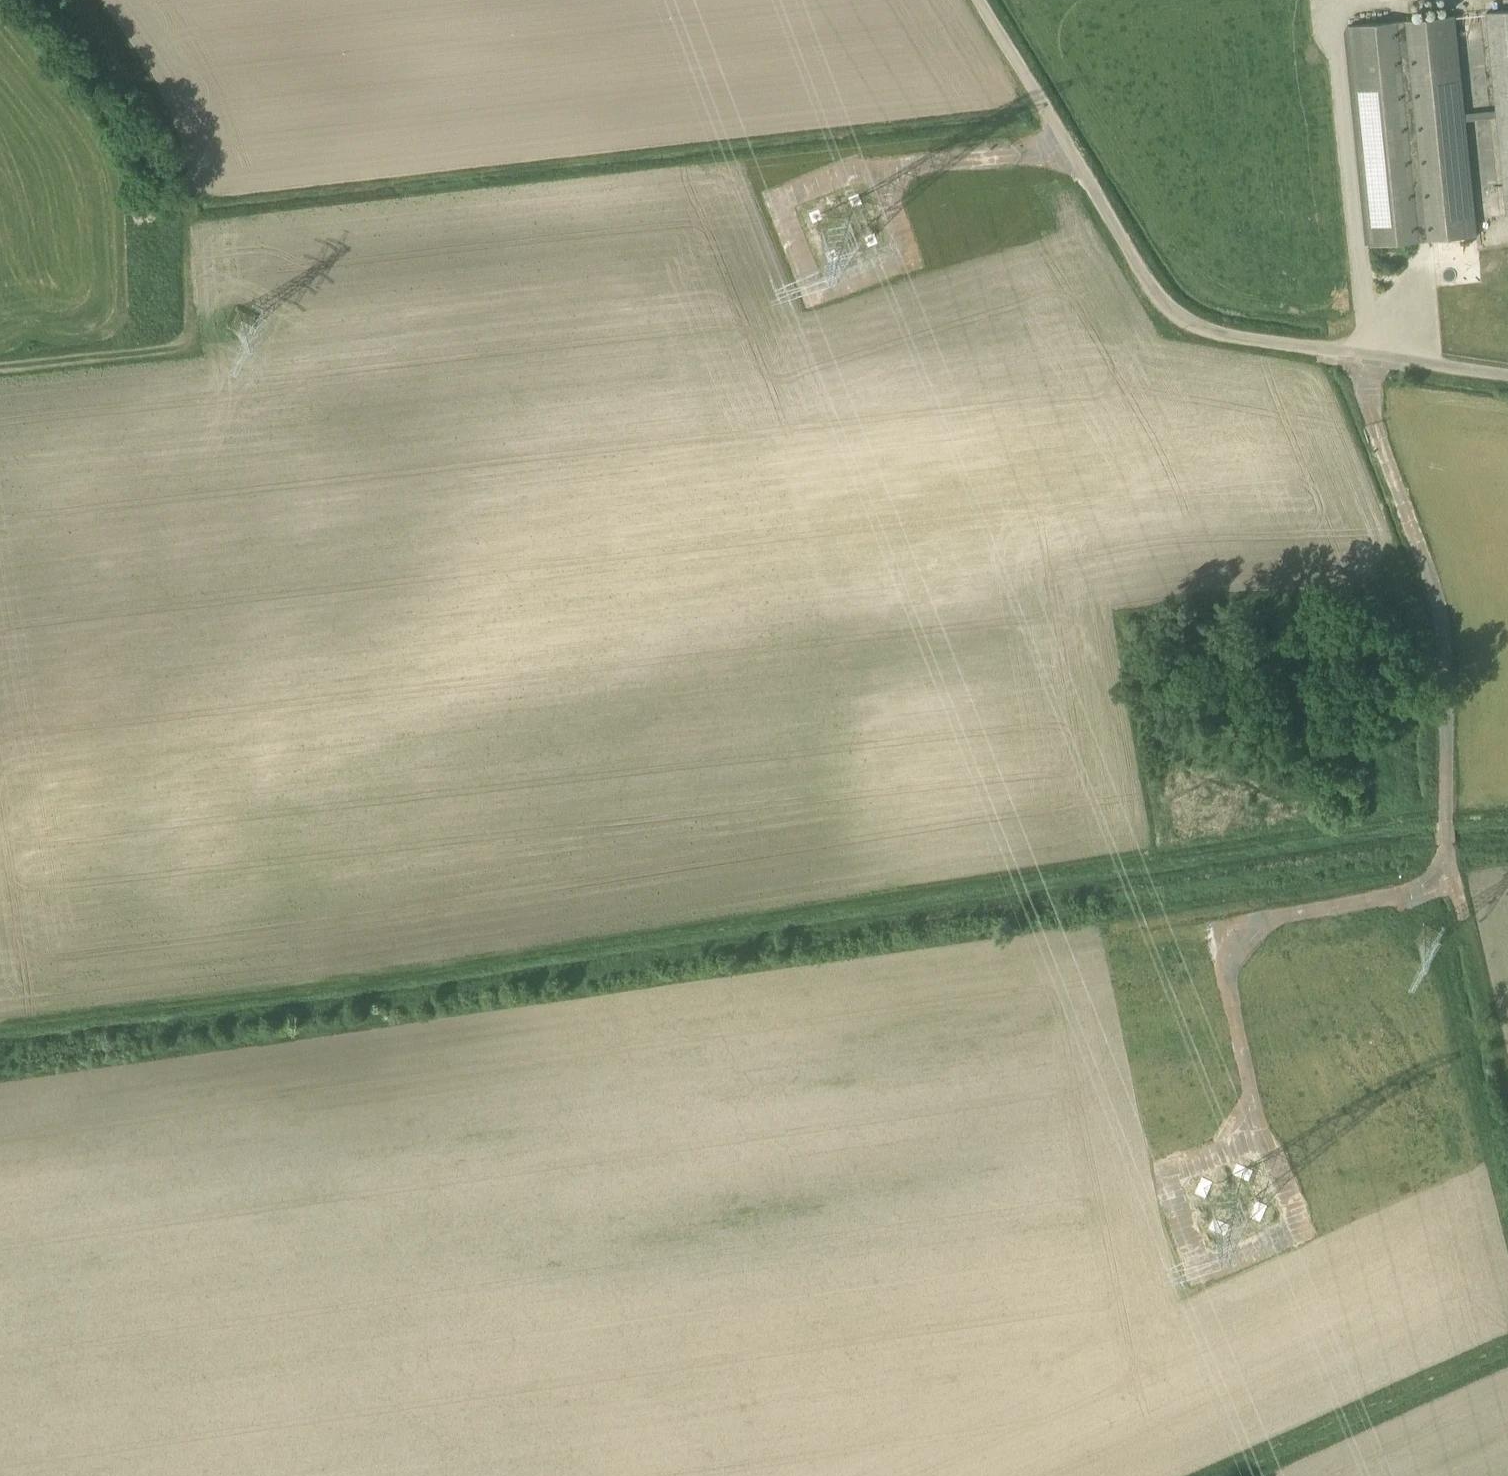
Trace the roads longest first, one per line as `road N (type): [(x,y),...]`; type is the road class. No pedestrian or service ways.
road 1 (unclassified): [(1507,380),(1213,333),(1165,309),(976,0)]
road 2 (track): [(91,0),(178,122),(185,345),(0,366)]
road 3 (track): [(1334,352),(1424,602),(1440,825)]
road 4 (track): [(1440,825),(1507,1097)]

